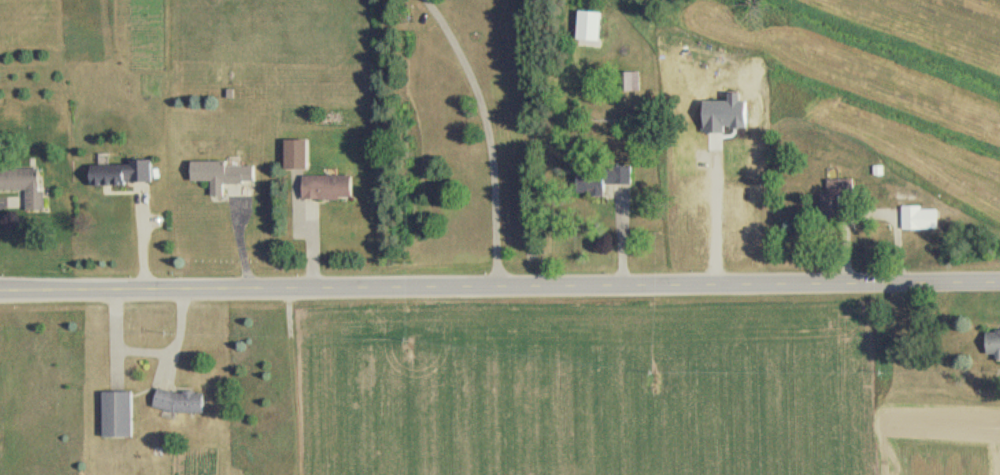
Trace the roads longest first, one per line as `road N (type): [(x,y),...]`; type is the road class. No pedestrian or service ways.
road 1 (tertiary): [(999,283),(0,292)]

